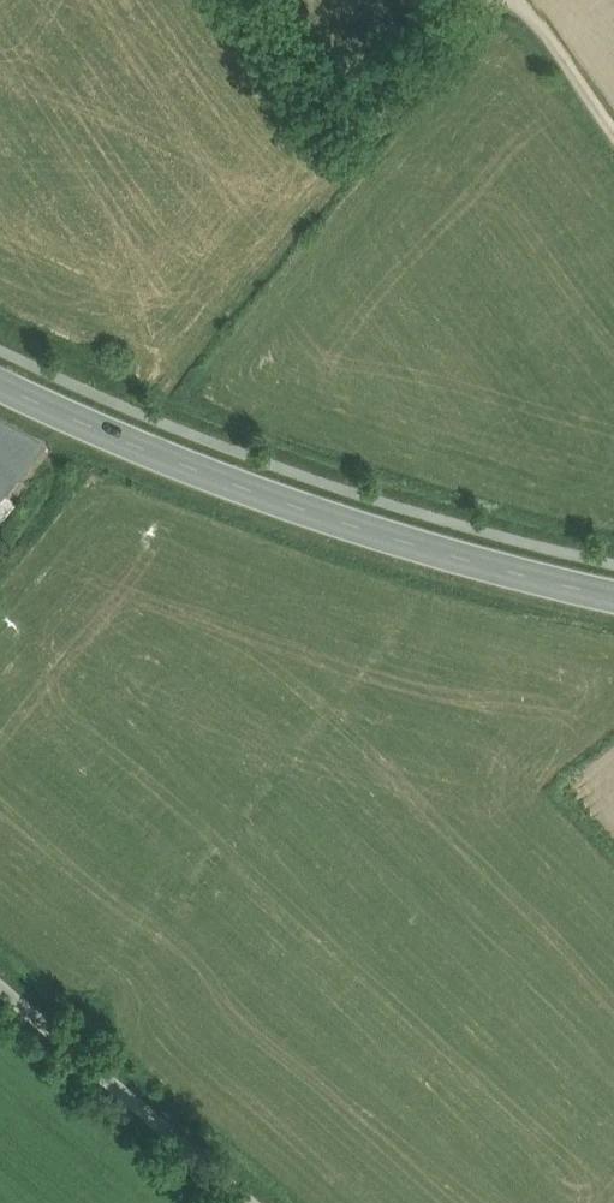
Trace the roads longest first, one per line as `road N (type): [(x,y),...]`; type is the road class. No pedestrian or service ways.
road 1 (secondary): [(613,595),(287,503),(0,382)]
road 2 (unclassified): [(0,985),(251,1202)]
road 3 (track): [(613,130),(510,0)]

